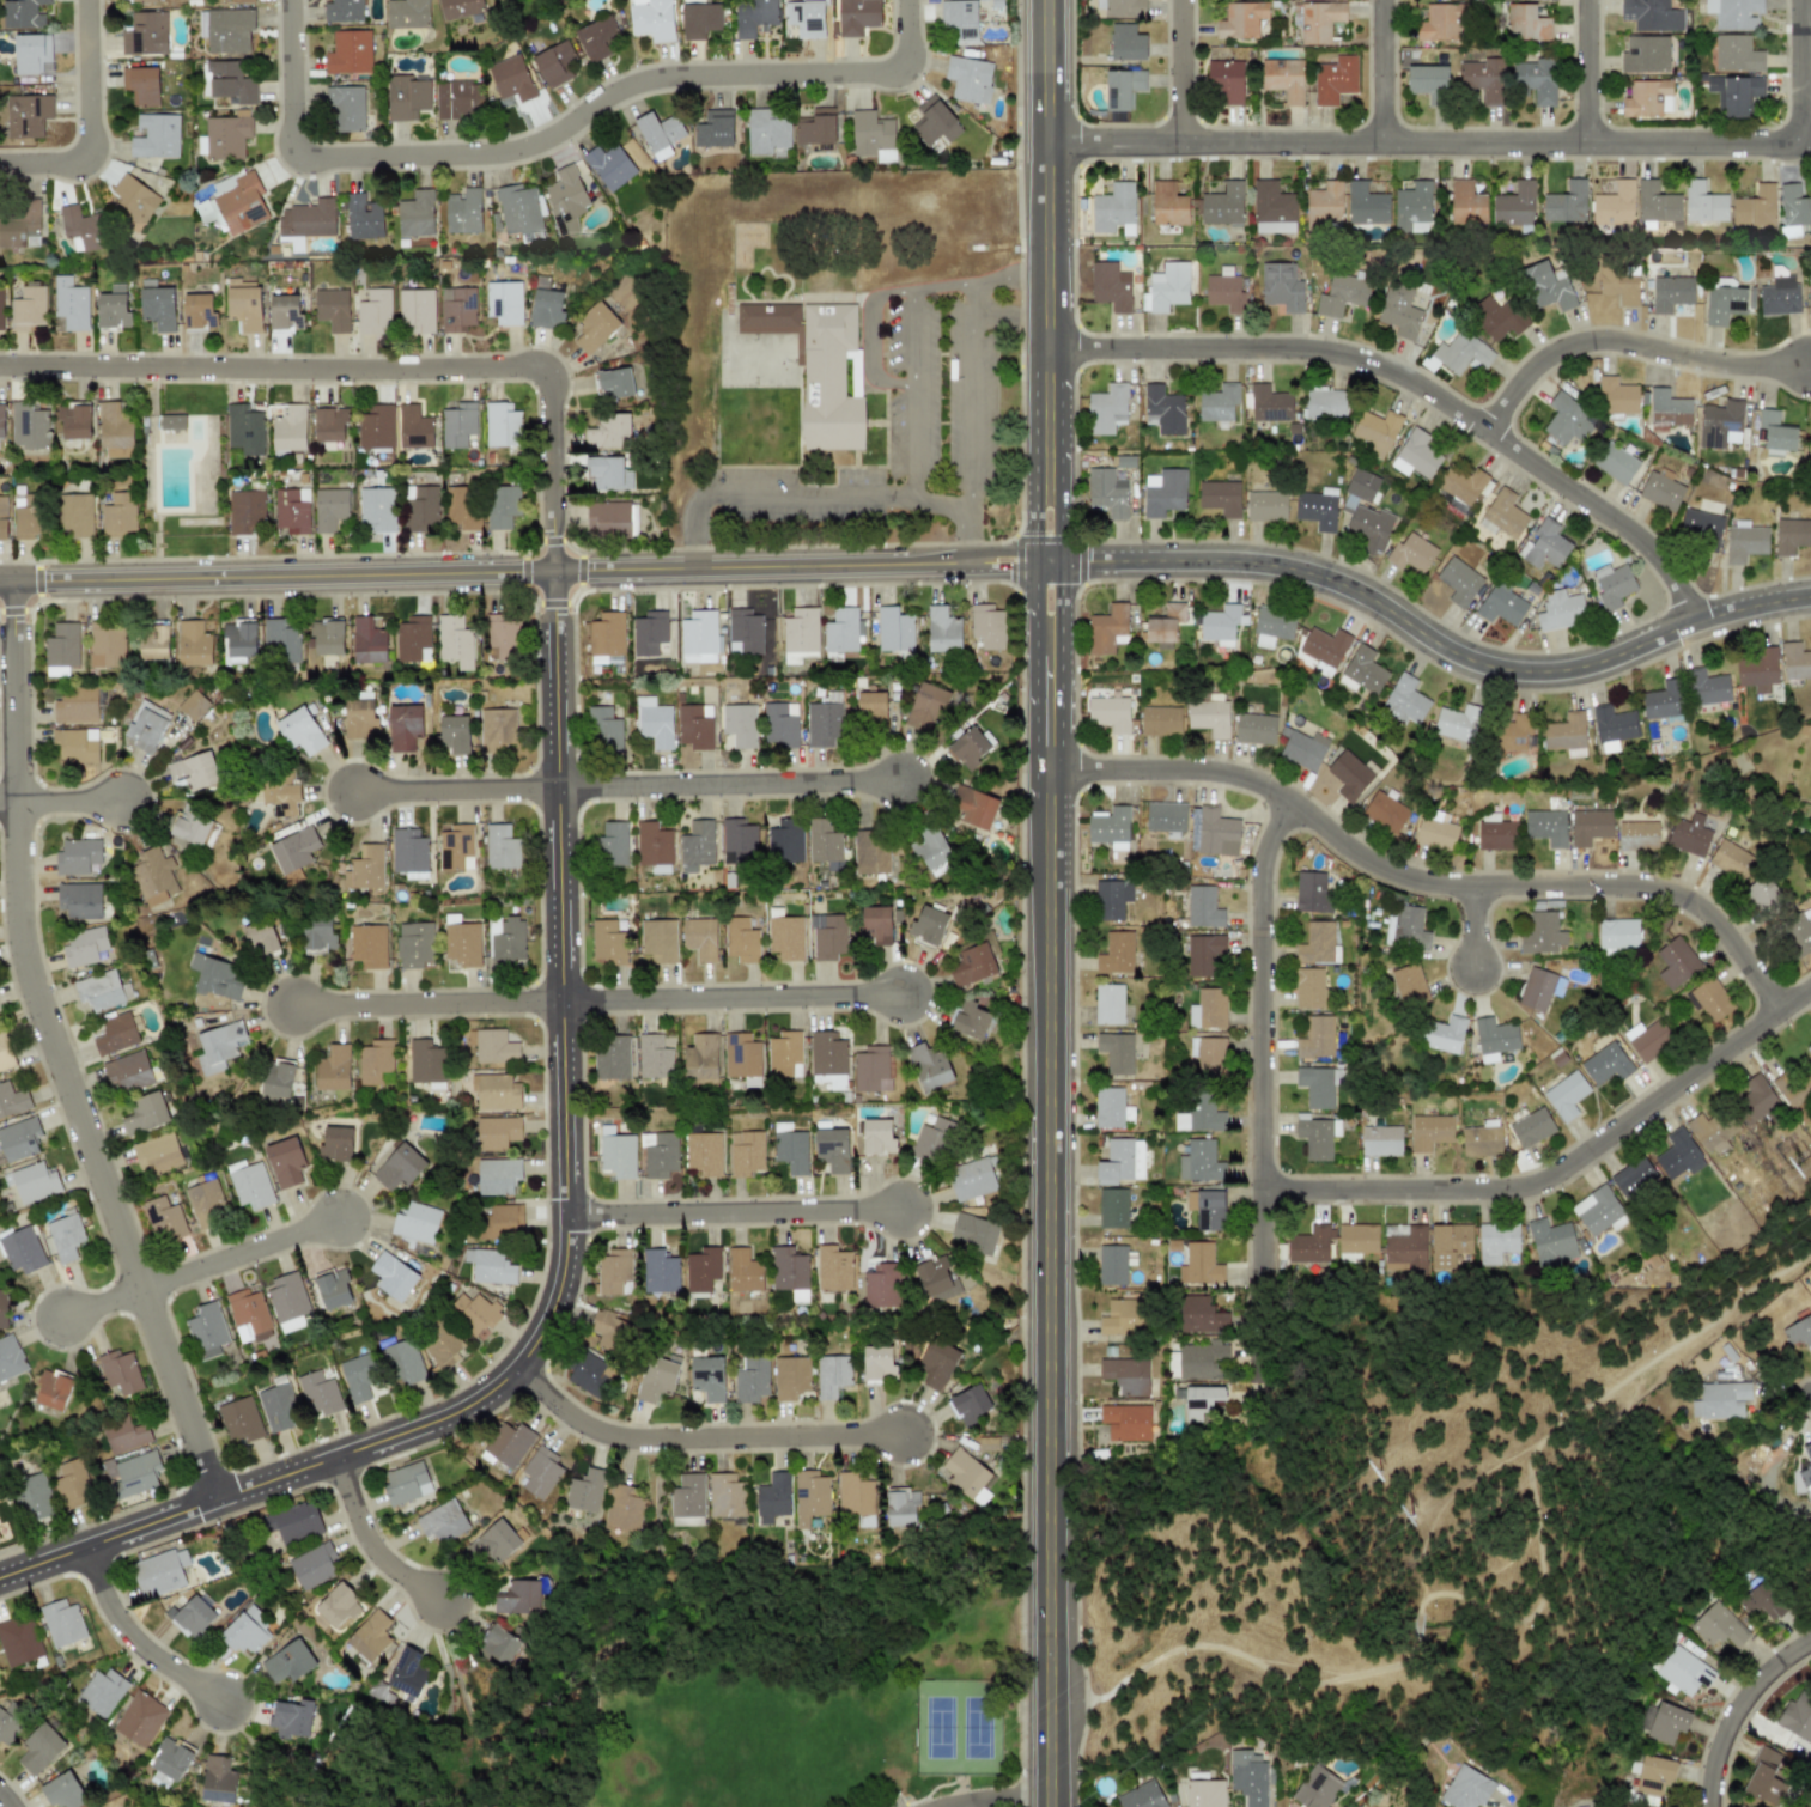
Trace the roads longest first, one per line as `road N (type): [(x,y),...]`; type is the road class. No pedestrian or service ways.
road 1 (residential): [(0,1576),(450,1418),(519,1367),(551,1321),(564,1227),(553,568)]
road 2 (tertiary): [(1046,1806),(1050,769)]
road 3 (residential): [(970,564),(0,579)]
road 4 (residential): [(217,1499),(35,967),(17,802),(12,579)]
road 5 (residential): [(1046,144),(1804,142),(1804,0)]
road 6 (residential): [(291,0),(291,157),(505,152),(553,136),(616,92),(664,79),(906,71),(905,0)]
road 7 (residential): [(1050,769),(1211,775),(1266,786),(1314,810),(1369,854),(1446,882),(1667,889),(1703,907),(1785,1008)]
road 8 (tertiary): [(1810,593),(1732,607),(1592,663),(1515,670),(1447,651),(1369,597),(1280,566),(1035,561)]
road 9 (residential): [(1050,349),(1300,349),(1394,371),(1646,542),(1681,584),(1696,620)]
road 10 (residential): [(0,367),(543,372),(553,389),(553,568)]
road 11 (residential): [(1263,1186),(1503,1186),(1555,1175),(1810,988)]
road 12 (residential): [(1260,1285),(1274,871),(1295,825),(1314,810)]
road 13 (tertiary): [(1050,349),(1034,372),(1037,747),(1050,769)]
road 14 (tertiary): [(1050,769),(1063,748),(1061,373),(1050,349)]
road 15 (residential): [(519,1367),(575,1418),(616,1437),(900,1434)]
road 16 (residential): [(555,793),(913,791)]
road 17 (residential): [(1495,439),(1552,366),(1599,348),(1742,370),(1810,369)]
road 18 (residential): [(564,1227),(914,1221)]
road 19 (residential): [(564,1006),(914,1004)]
road 20 (tertiary): [(1050,349),(1045,0)]
road 21 (residential): [(299,1010),(564,1006)]
road 22 (residential): [(88,0),(91,159),(0,161)]
road 23 (residential): [(226,1708),(142,1650),(86,1545)]
road 24 (residential): [(146,1284),(344,1215)]
road 25 (residential): [(1715,1806),(1734,1721),(1781,1663),(1810,1644)]
road 26 (residential): [(365,802),(555,793)]
road 27 (residential): [(448,1605),(387,1562),(342,1456)]
road 28 (residential): [(1385,146),(1386,0)]
road 29 (residential): [(1587,145),(1588,0)]
road 30 (residential): [(1180,144),(1181,0)]

